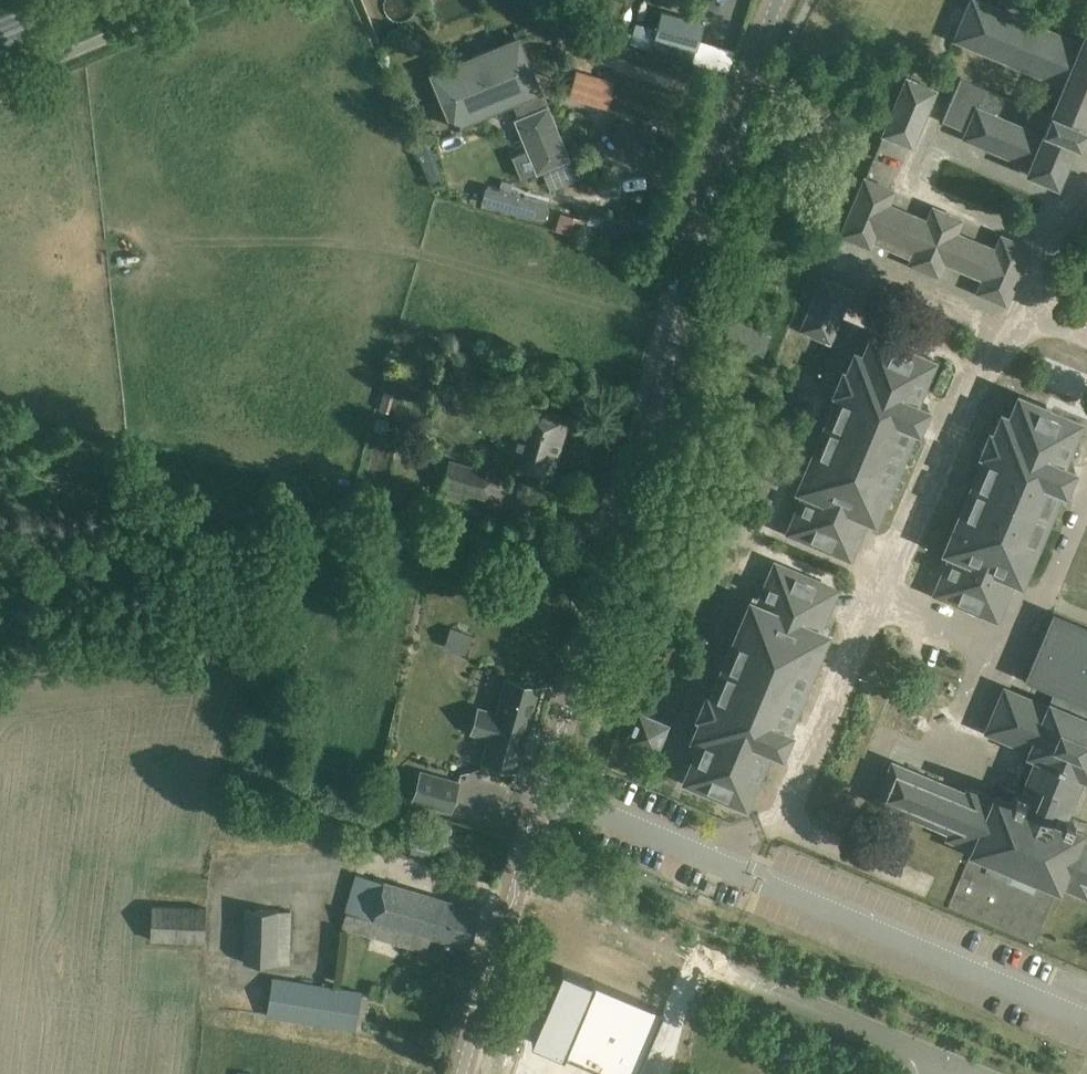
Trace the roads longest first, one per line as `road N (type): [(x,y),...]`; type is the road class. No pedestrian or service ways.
road 1 (unclassified): [(545,788),(776,0)]
road 2 (residential): [(700,853),(1086,1019)]
road 3 (residential): [(700,853),(784,817),(880,594)]
road 4 (residential): [(880,594),(991,336),(1029,310)]
road 5 (unclassified): [(461,1073),(545,788)]
road 6 (unclassified): [(711,965),(942,1062)]
road 7 (residential): [(1042,600),(1026,638),(994,644),(880,594)]
road 8 (residential): [(545,788),(700,853)]

